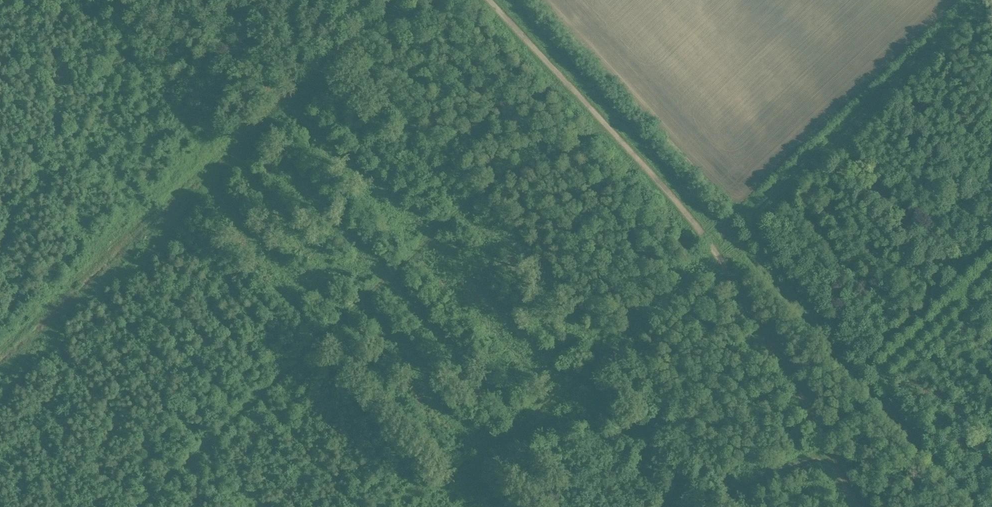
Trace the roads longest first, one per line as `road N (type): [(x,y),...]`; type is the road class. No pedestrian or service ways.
road 1 (track): [(862,506),(697,225),(489,0)]
road 2 (track): [(137,506),(489,189),(600,118)]

